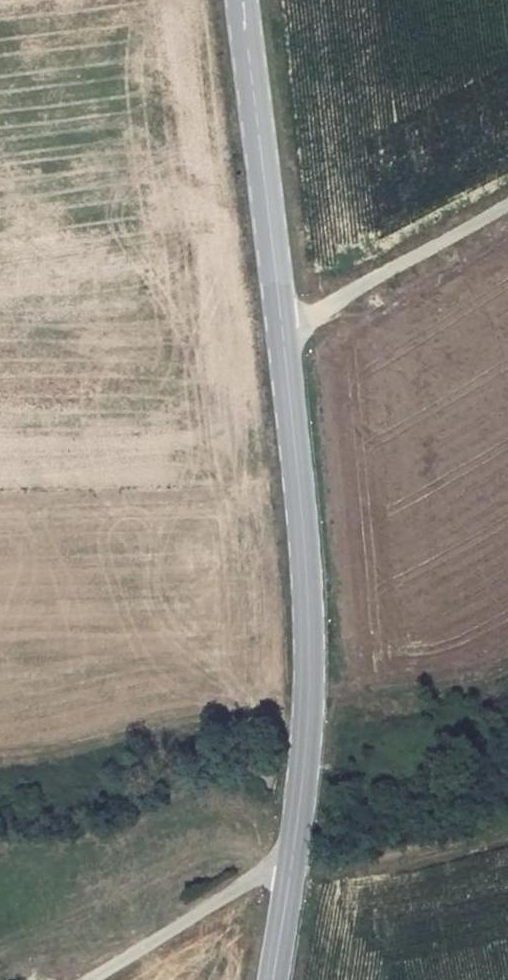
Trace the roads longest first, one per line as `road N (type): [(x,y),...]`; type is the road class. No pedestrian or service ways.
road 1 (secondary): [(240,0),(307,605),(308,690),(291,864)]
road 2 (track): [(507,203),(282,337)]
road 3 (unclassified): [(87,979),(291,864)]
road 4 (track): [(291,864),(332,871),(406,857),(462,841),(507,812)]

